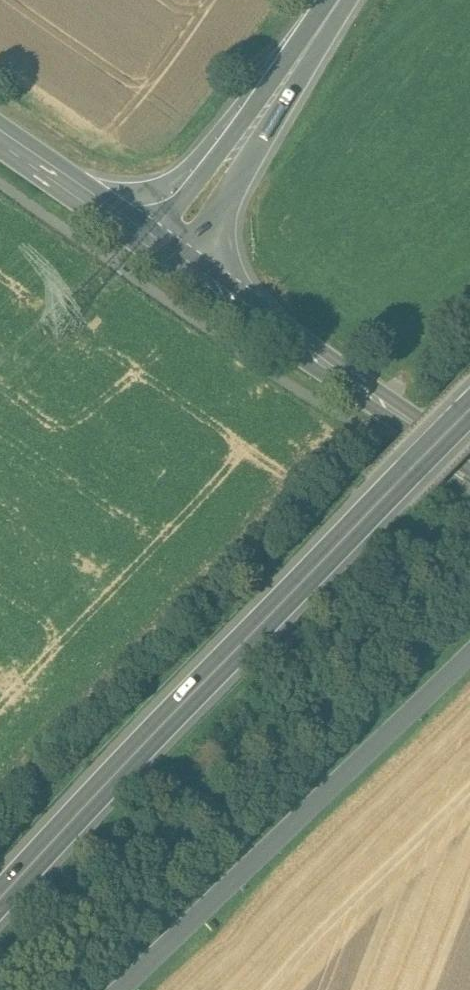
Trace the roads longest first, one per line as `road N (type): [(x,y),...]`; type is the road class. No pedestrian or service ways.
road 1 (primary): [(469,413),(0,904)]
road 2 (primary): [(126,989),(469,659)]
road 3 (tertiary): [(165,244),(469,455)]
road 4 (primary): [(165,244),(340,0)]
road 5 (tertiary): [(0,131),(165,244)]

